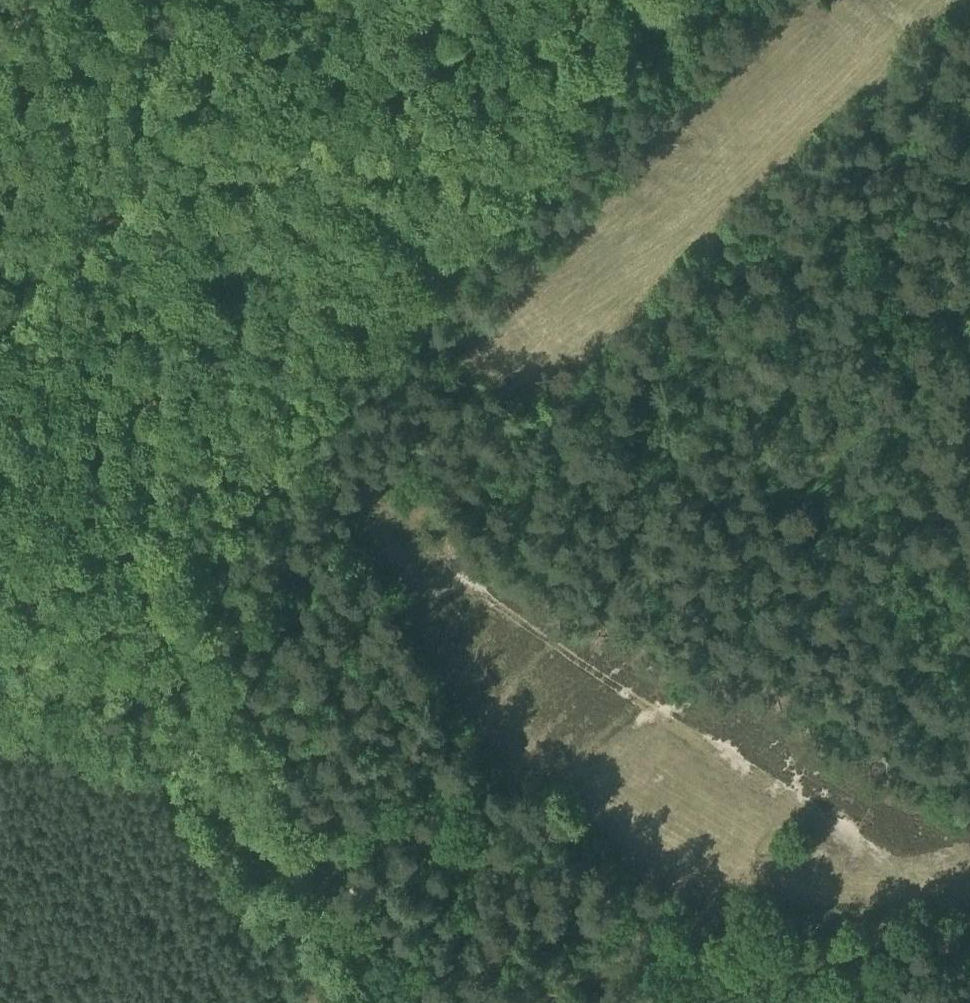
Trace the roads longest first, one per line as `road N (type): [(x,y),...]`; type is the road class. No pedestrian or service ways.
road 1 (track): [(665,0),(210,564),(225,620),(302,761),(322,850),(428,1002)]
road 2 (track): [(922,0),(592,332),(560,342),(493,402),(418,545)]
road 3 (track): [(0,464),(92,551),(166,720),(217,790),(250,820),(380,1002)]
road 4 (track): [(418,545),(776,779),(937,860),(954,895)]

